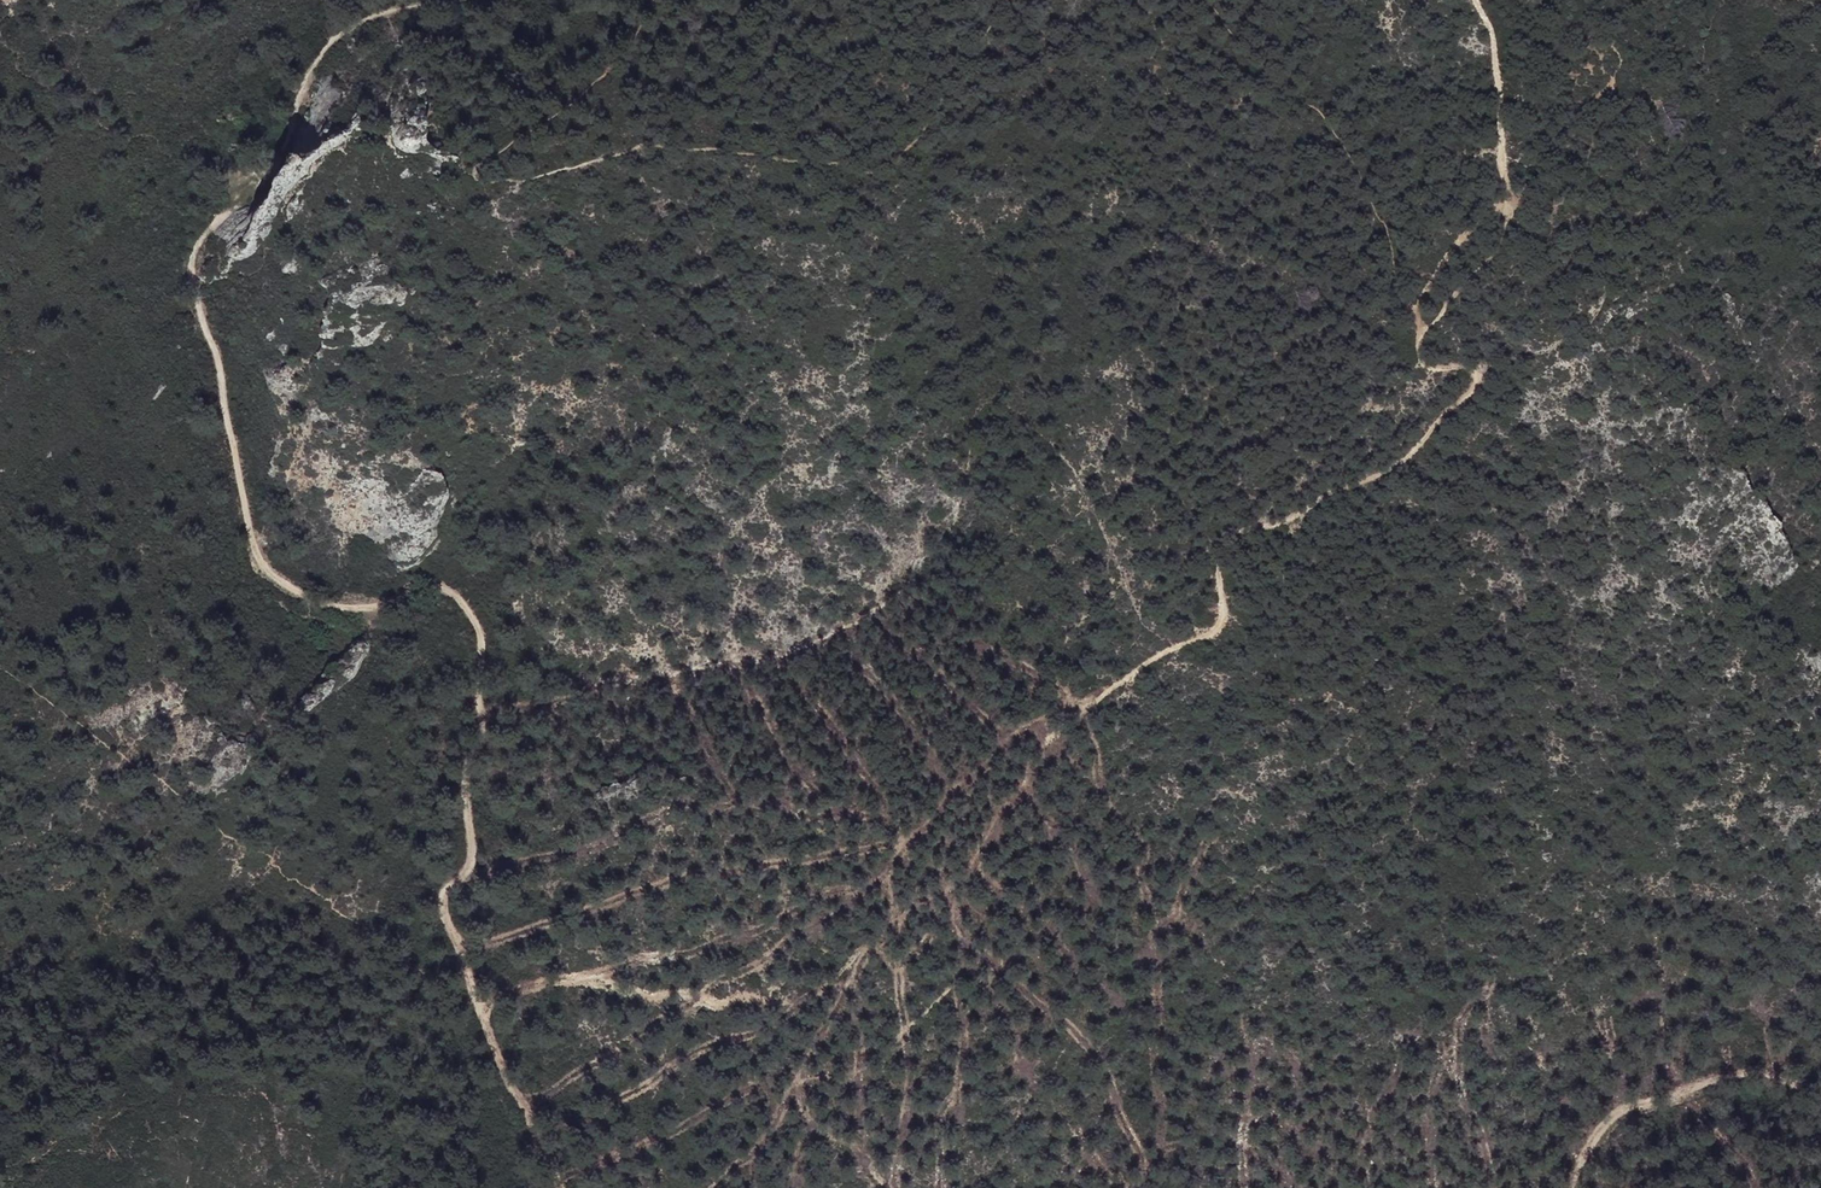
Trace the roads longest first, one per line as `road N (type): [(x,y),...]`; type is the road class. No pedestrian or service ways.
road 1 (track): [(1471,0),(1490,36),(1508,201),(1485,213),(1440,261),(1418,308),(1421,367),(1461,365),(1475,375),(1473,389),(1414,454),(1220,545),(1221,625),(1163,650),(1046,739),(955,882),(964,949),(947,990),(875,1065),(794,1087),(804,1112),(894,1187)]
road 2 (track): [(559,1187),(443,912),(453,880),(474,865),(468,789),(485,641),(464,600),(444,589),(393,604),(332,606),(284,589),(250,546),(214,356),(192,294),(191,252),(232,200),(273,166),(307,79),(334,40),(388,11),(460,0)]
road 3 (track): [(1583,1187),(1614,1127),(1637,1111),(1721,1080),(1820,1084)]
road 4 (track): [(1508,201),(1505,227),(1481,271),(1420,340)]

